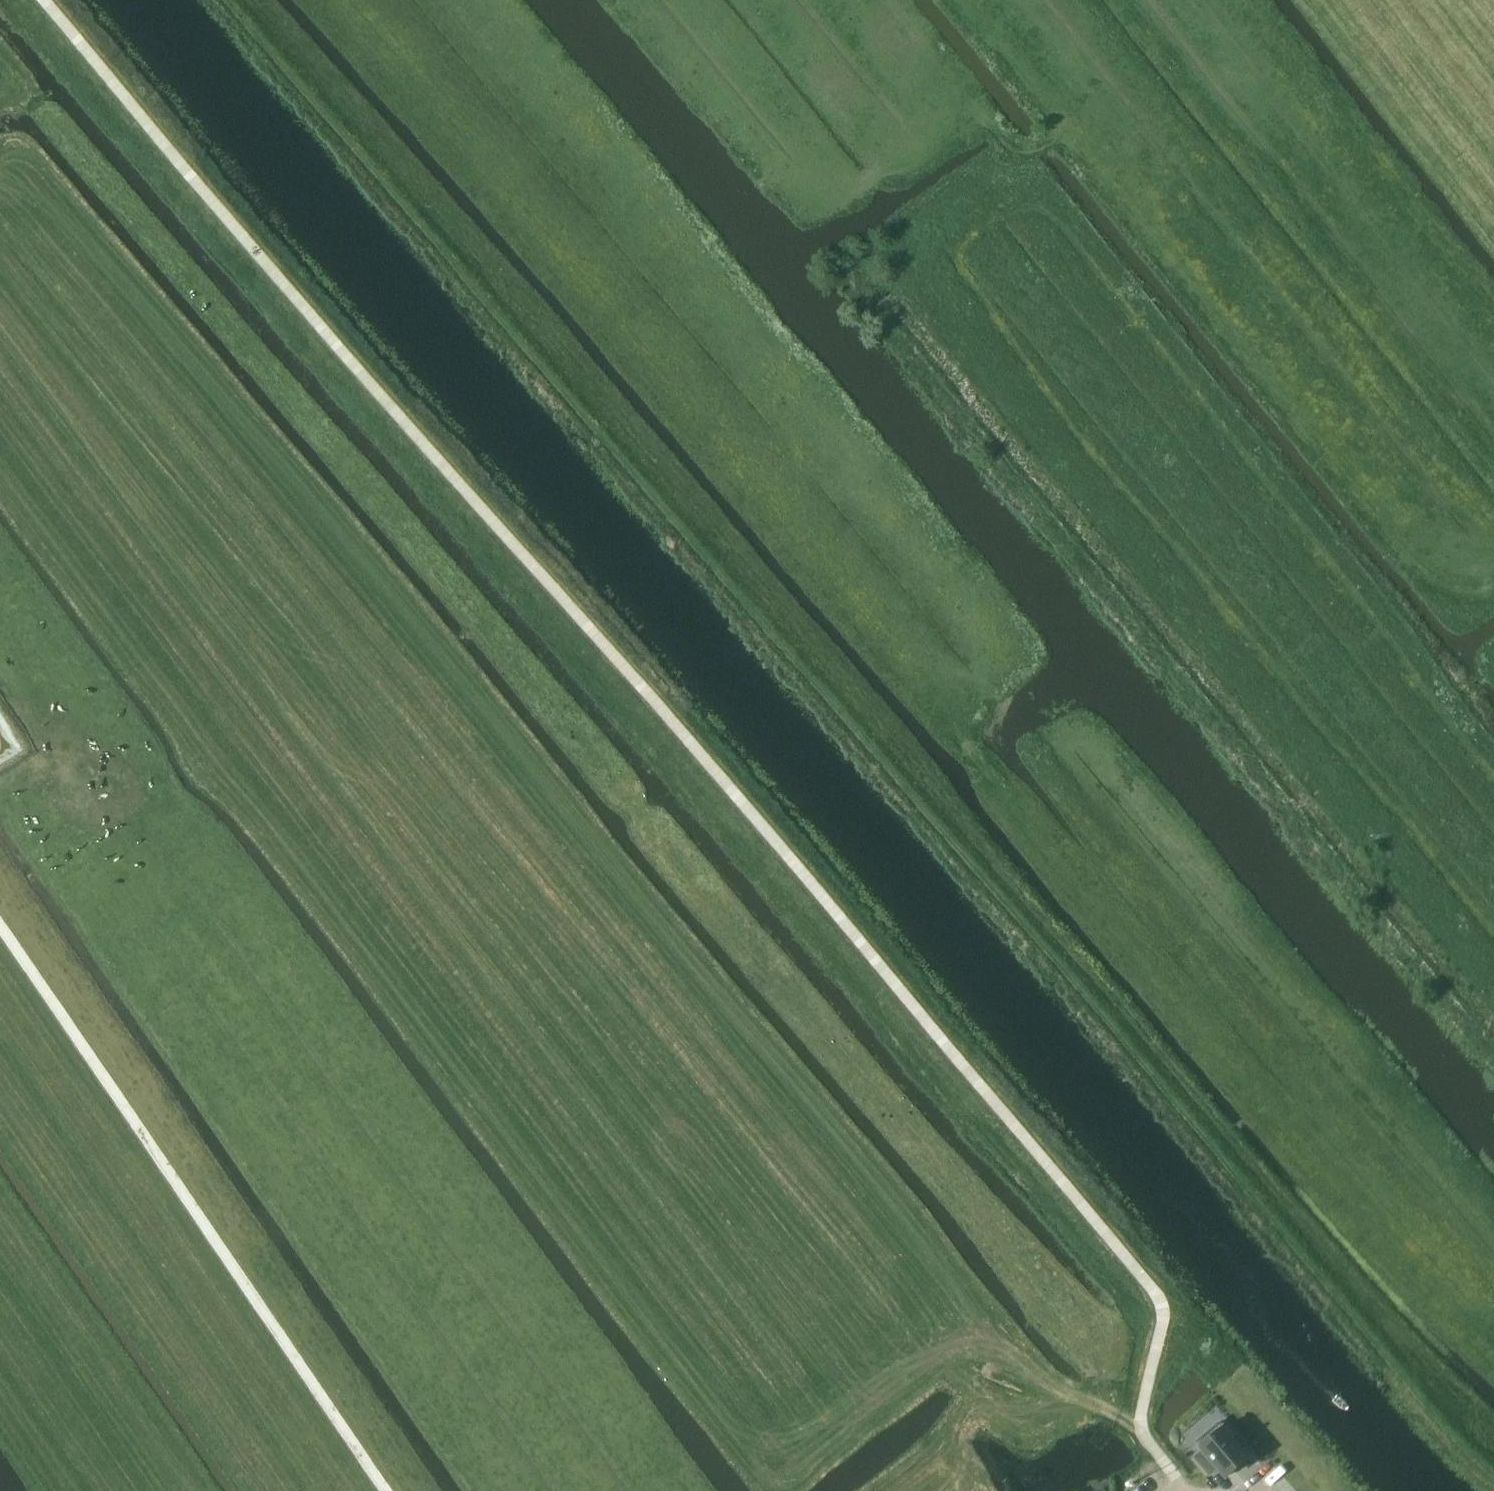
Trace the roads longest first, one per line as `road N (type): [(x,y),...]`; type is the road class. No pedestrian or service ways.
road 1 (track): [(384,1490),(0,927)]

